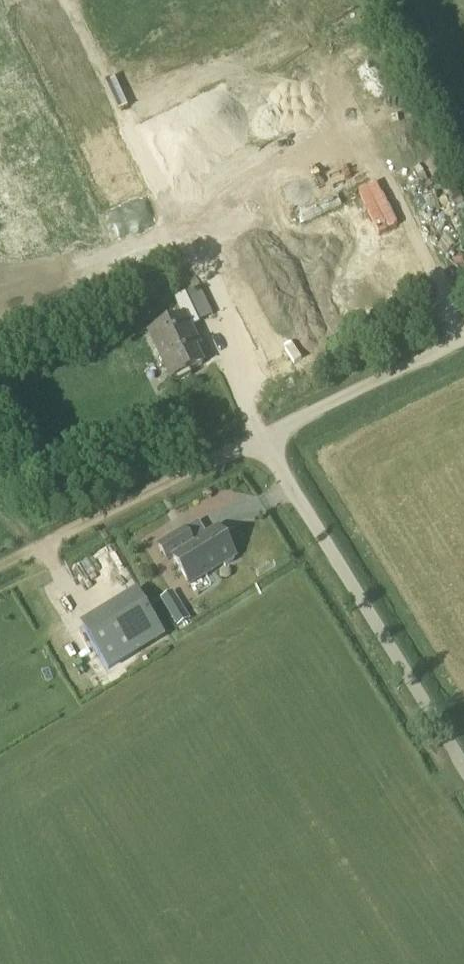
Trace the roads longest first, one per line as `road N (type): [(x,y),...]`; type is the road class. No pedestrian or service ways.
road 1 (track): [(0,568),(463,339)]
road 2 (unclassified): [(463,770),(261,438)]

